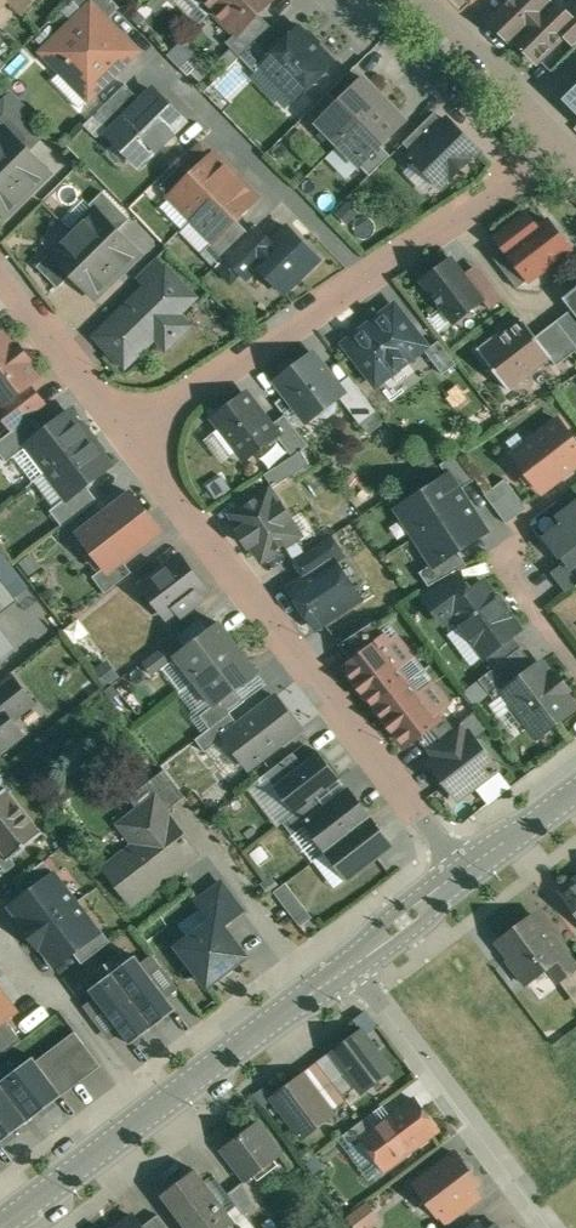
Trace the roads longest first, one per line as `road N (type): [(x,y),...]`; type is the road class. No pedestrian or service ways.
road 1 (residential): [(463,868),(128,437)]
road 2 (residential): [(553,1227),(350,960)]
road 3 (residential): [(159,63),(368,275)]
road 4 (residential): [(128,437),(368,275)]
road 5 (residential): [(151,1111),(350,960)]
road 6 (residential): [(368,275),(557,142)]
road 7 (residential): [(151,1111),(67,1003),(35,988),(0,941)]
road 8 (residential): [(128,437),(0,268)]
road 9 (residential): [(424,0),(557,142)]
road 10 (residential): [(0,1226),(151,1111)]
road 11 (residential): [(350,960),(463,868)]
road 12 (residential): [(463,868),(575,785)]

